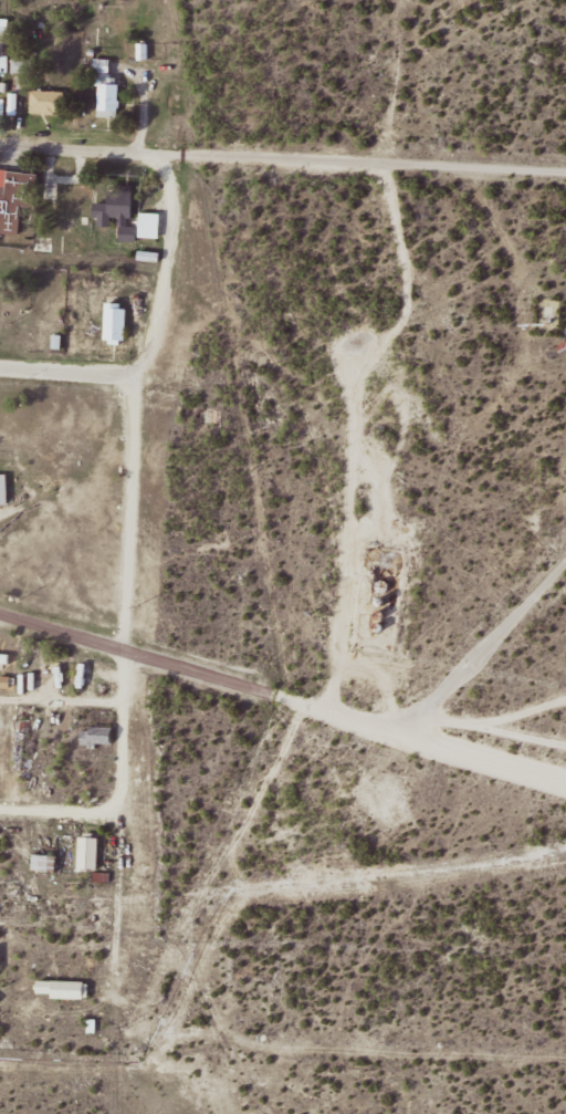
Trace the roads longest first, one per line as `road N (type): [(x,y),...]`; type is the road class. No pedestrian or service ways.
road 1 (track): [(249,1113),(230,1050),(291,811),(446,699),(565,569)]
road 2 (track): [(126,652),(129,376),(160,306),(178,198),(161,154)]
road 3 (residential): [(565,781),(126,652)]
road 4 (track): [(161,154),(565,171)]
road 5 (residential): [(161,154),(0,147)]
road 6 (residential): [(126,652),(0,611)]
road 7 (residential): [(129,376),(0,366)]

